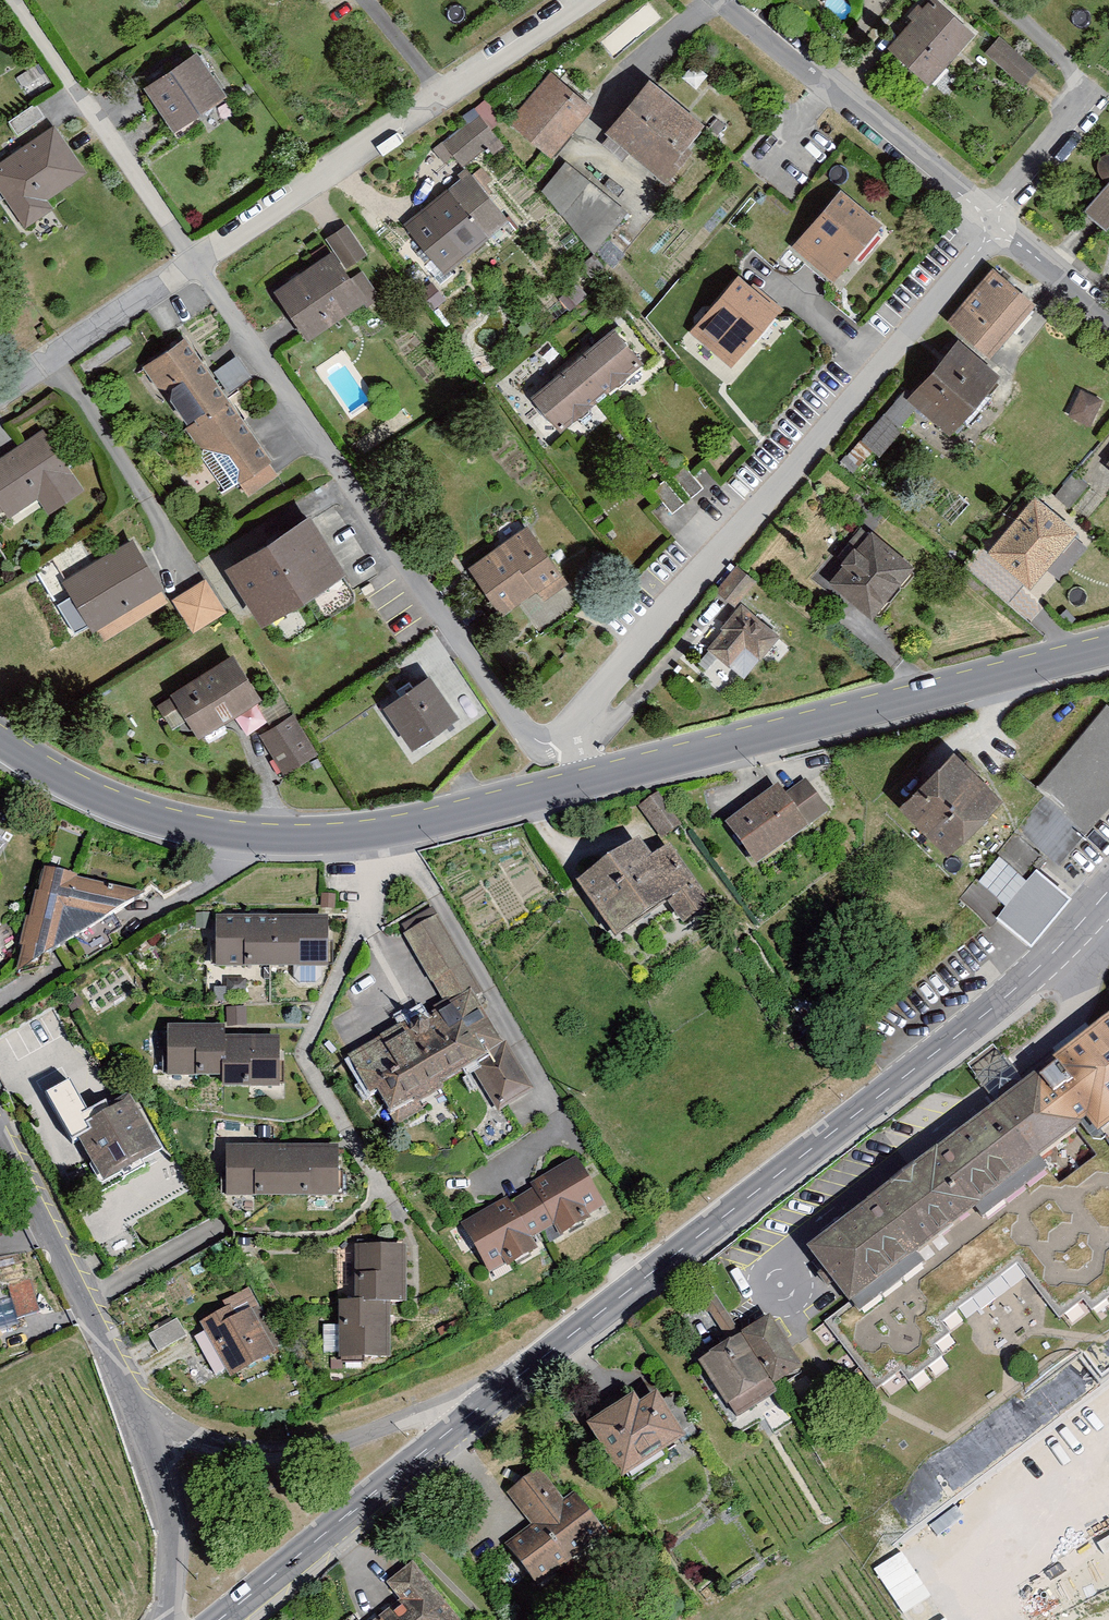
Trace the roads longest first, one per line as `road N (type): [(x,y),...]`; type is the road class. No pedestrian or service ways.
road 1 (secondary): [(1108,891),(998,1004),(478,1409)]
road 2 (residential): [(570,732),(996,227)]
road 3 (residential): [(195,259),(521,730),(537,740),(570,732)]
road 4 (tertiary): [(1108,649),(586,781)]
road 5 (residential): [(579,0),(195,259)]
road 6 (residential): [(368,864),(405,867),(426,882),(558,1117),(551,1136),(475,1182)]
road 7 (residential): [(368,864),(365,911),(304,1053),(398,1214)]
road 8 (tertiary): [(364,835),(266,837),(185,826),(70,784),(0,740)]
road 9 (unclassified): [(478,1409),(429,1413),(304,1452),(244,1450),(135,1413)]
road 10 (residential): [(996,227),(725,0)]
road 11 (secondary): [(478,1409),(217,1619)]
road 12 (residential): [(13,0),(195,259)]
road 13 (tertiary): [(135,1413),(0,1140)]
road 14 (residential): [(195,259),(0,389)]
road 15 (tertiary): [(586,781),(364,835)]
road 16 (tertiary): [(167,1619),(171,1528),(135,1413)]
road 17 (residential): [(1108,325),(996,227)]

